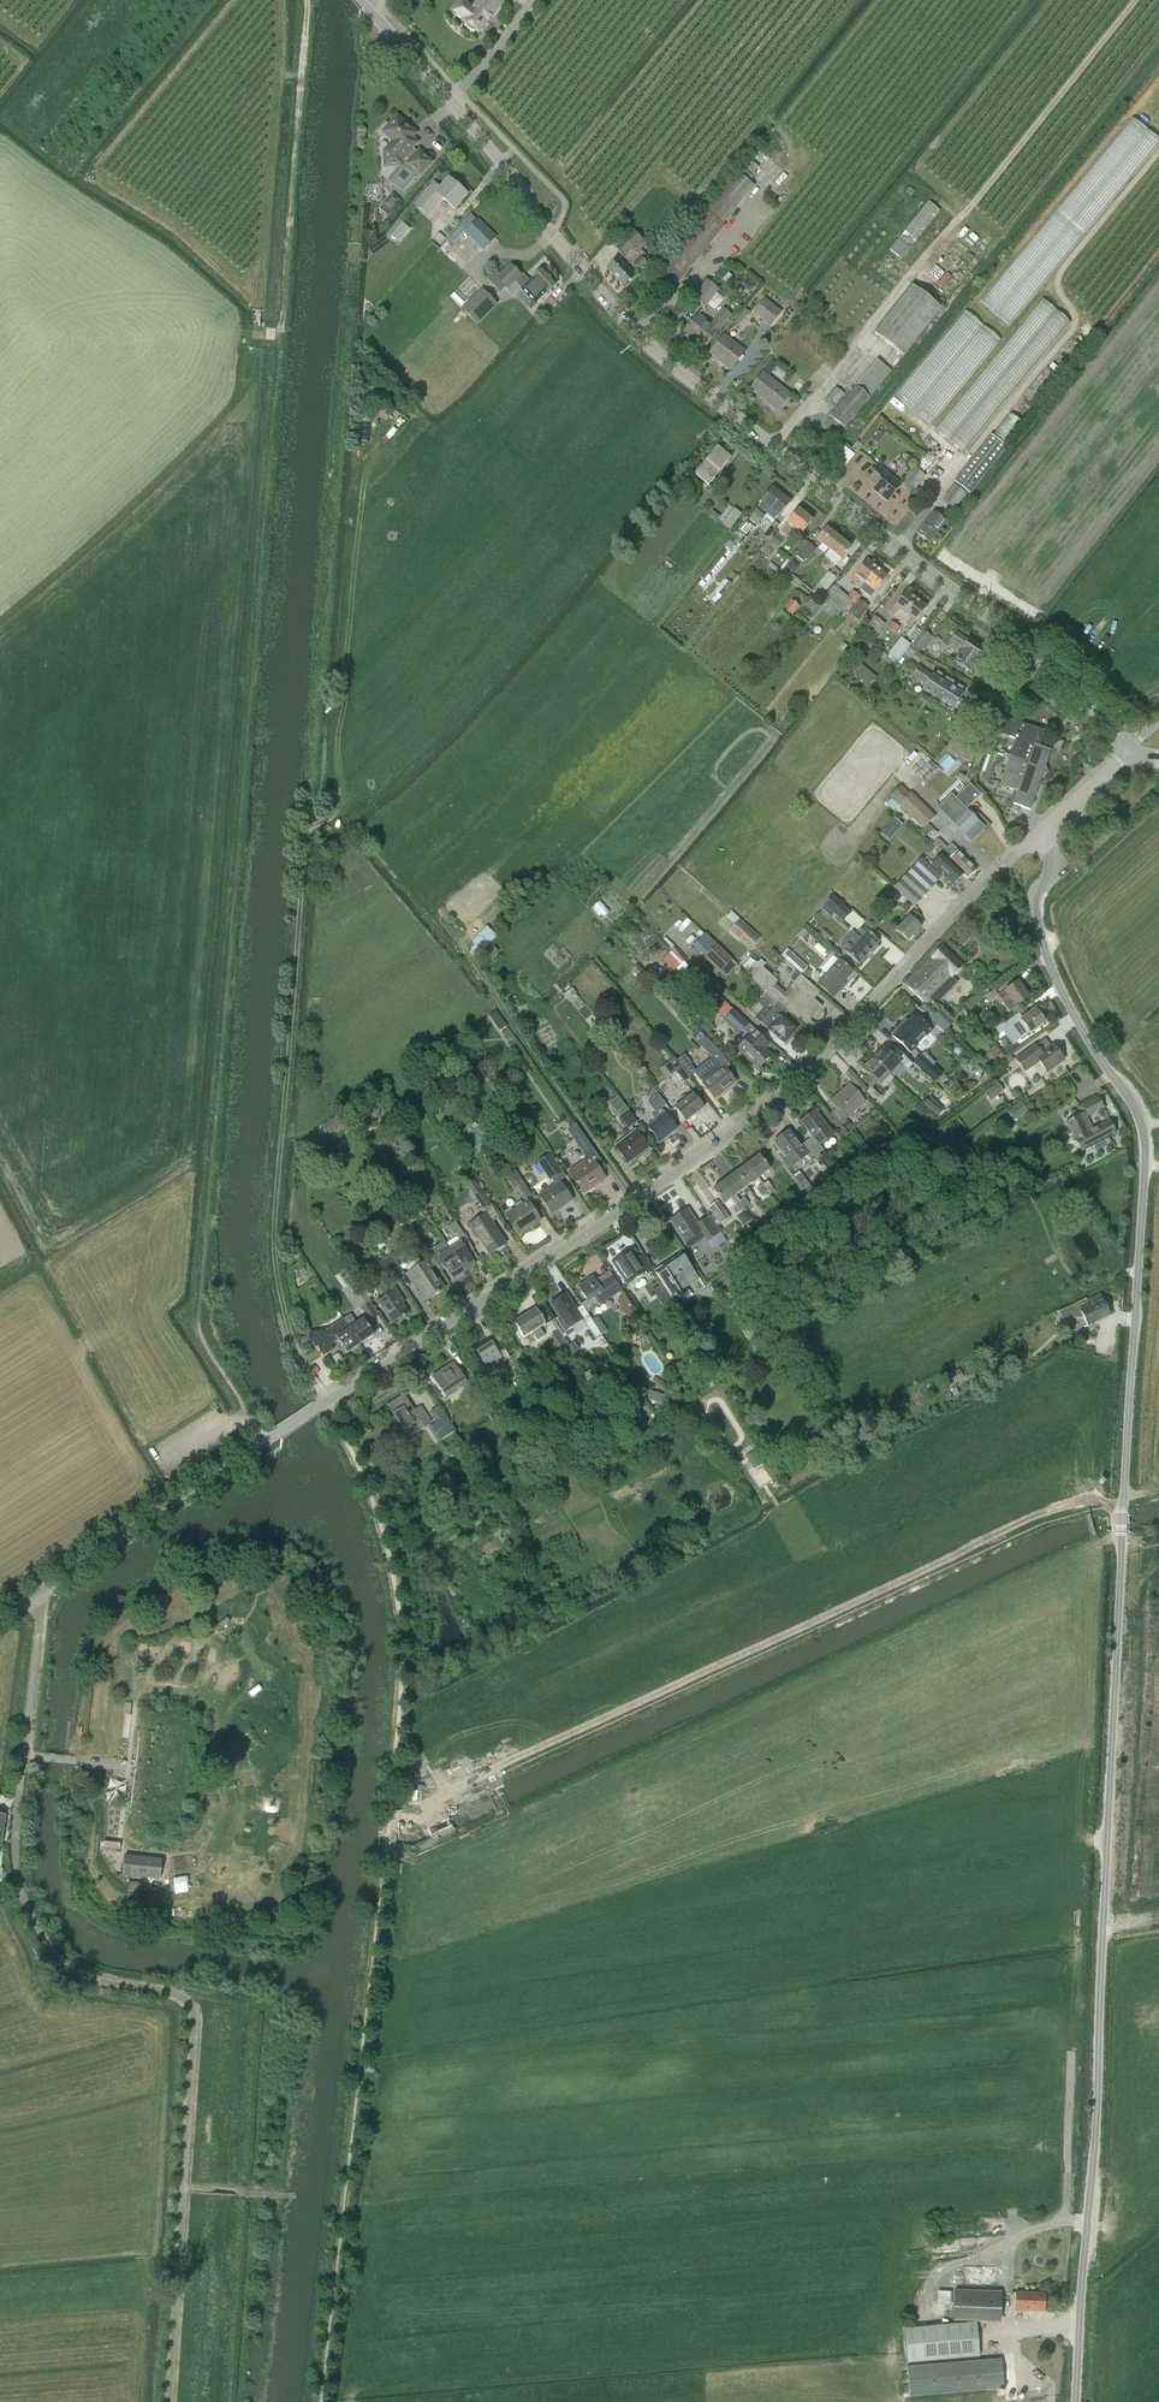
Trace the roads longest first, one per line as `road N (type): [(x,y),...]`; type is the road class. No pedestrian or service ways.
road 1 (unclassified): [(1075,2401),(1096,2135),(1145,1141),(1132,1101),(1066,1002),(1047,957),(1034,905),(1055,866),(1038,835)]
road 2 (track): [(326,1402),(284,1323),(272,1243),(356,237)]
road 3 (tertiary): [(1134,750),(1019,646),(658,355),(550,235),(523,189),(365,0)]
road 4 (unclassified): [(1038,835),(768,1105),(267,1442)]
road 5 (unclassified): [(170,2401),(194,2022),(183,1999),(166,1991),(112,1983),(65,1963),(21,1895),(15,1859),(42,1591)]
road 6 (track): [(635,1202),(471,952)]
road 7 (unclassified): [(42,1591),(267,1442)]
road 8 (unclassified): [(1134,750),(1038,835)]

